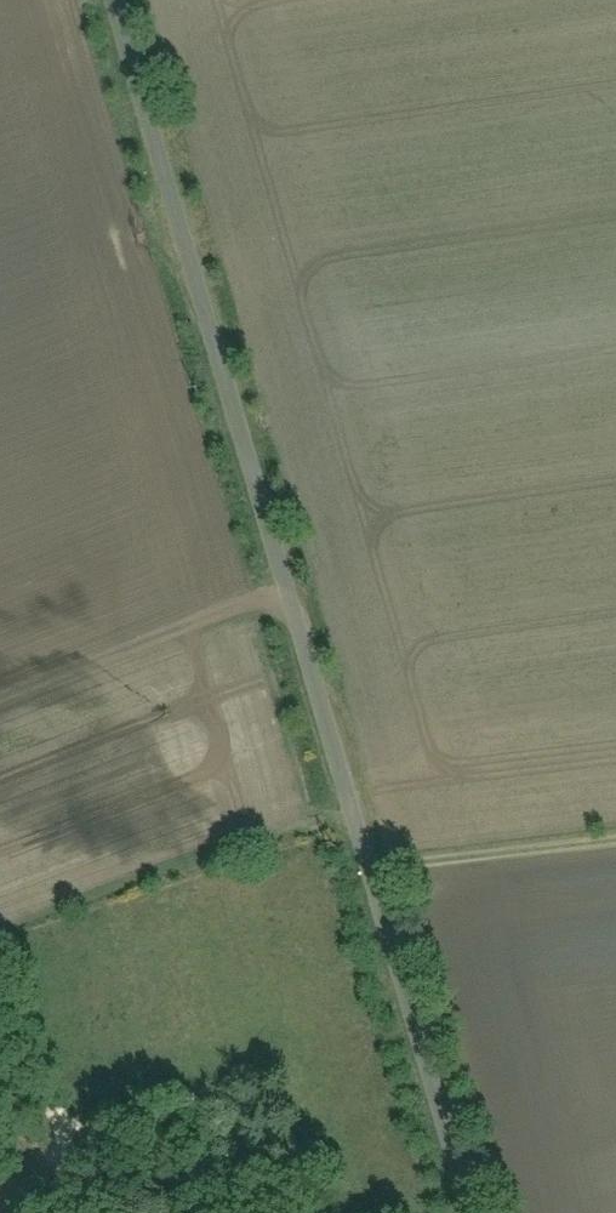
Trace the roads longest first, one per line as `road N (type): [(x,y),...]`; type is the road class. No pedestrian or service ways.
road 1 (unclassified): [(475,1212),(372,886),(116,0)]

